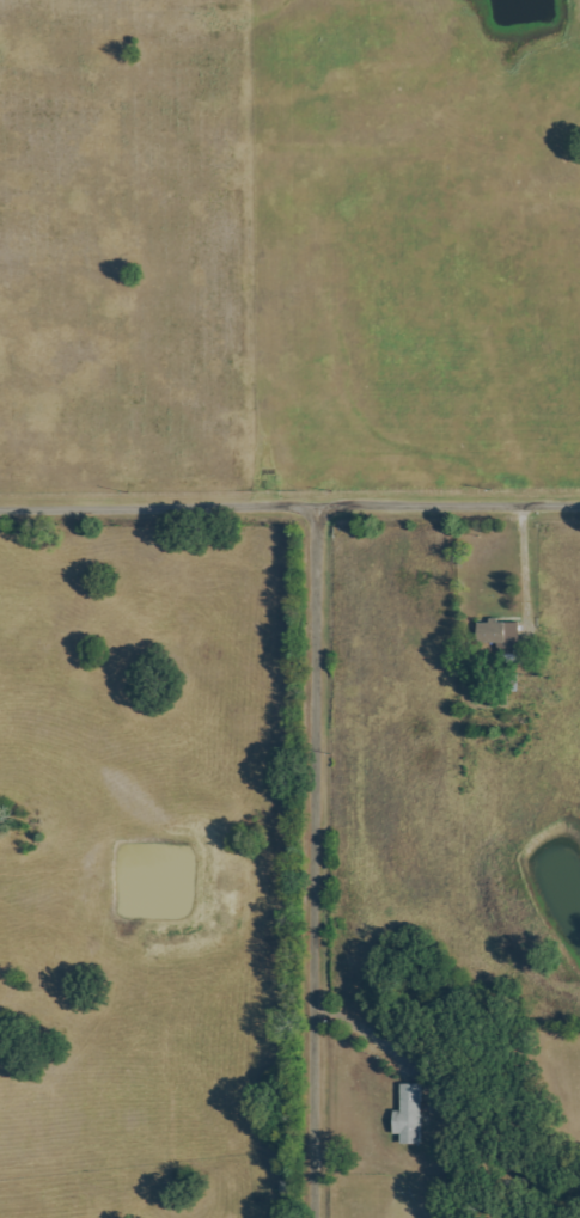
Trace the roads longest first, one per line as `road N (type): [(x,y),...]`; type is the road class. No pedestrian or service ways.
road 1 (residential): [(314,1217),(316,506)]
road 2 (residential): [(0,510),(579,506)]

